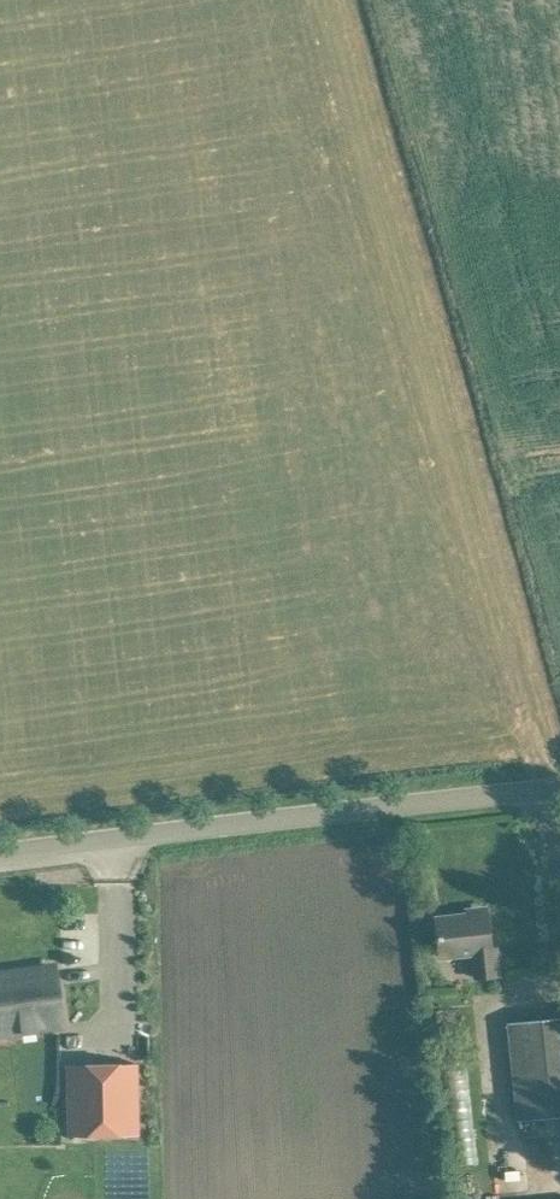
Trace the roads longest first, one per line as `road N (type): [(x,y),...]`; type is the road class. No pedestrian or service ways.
road 1 (unclassified): [(0,860),(559,793)]

